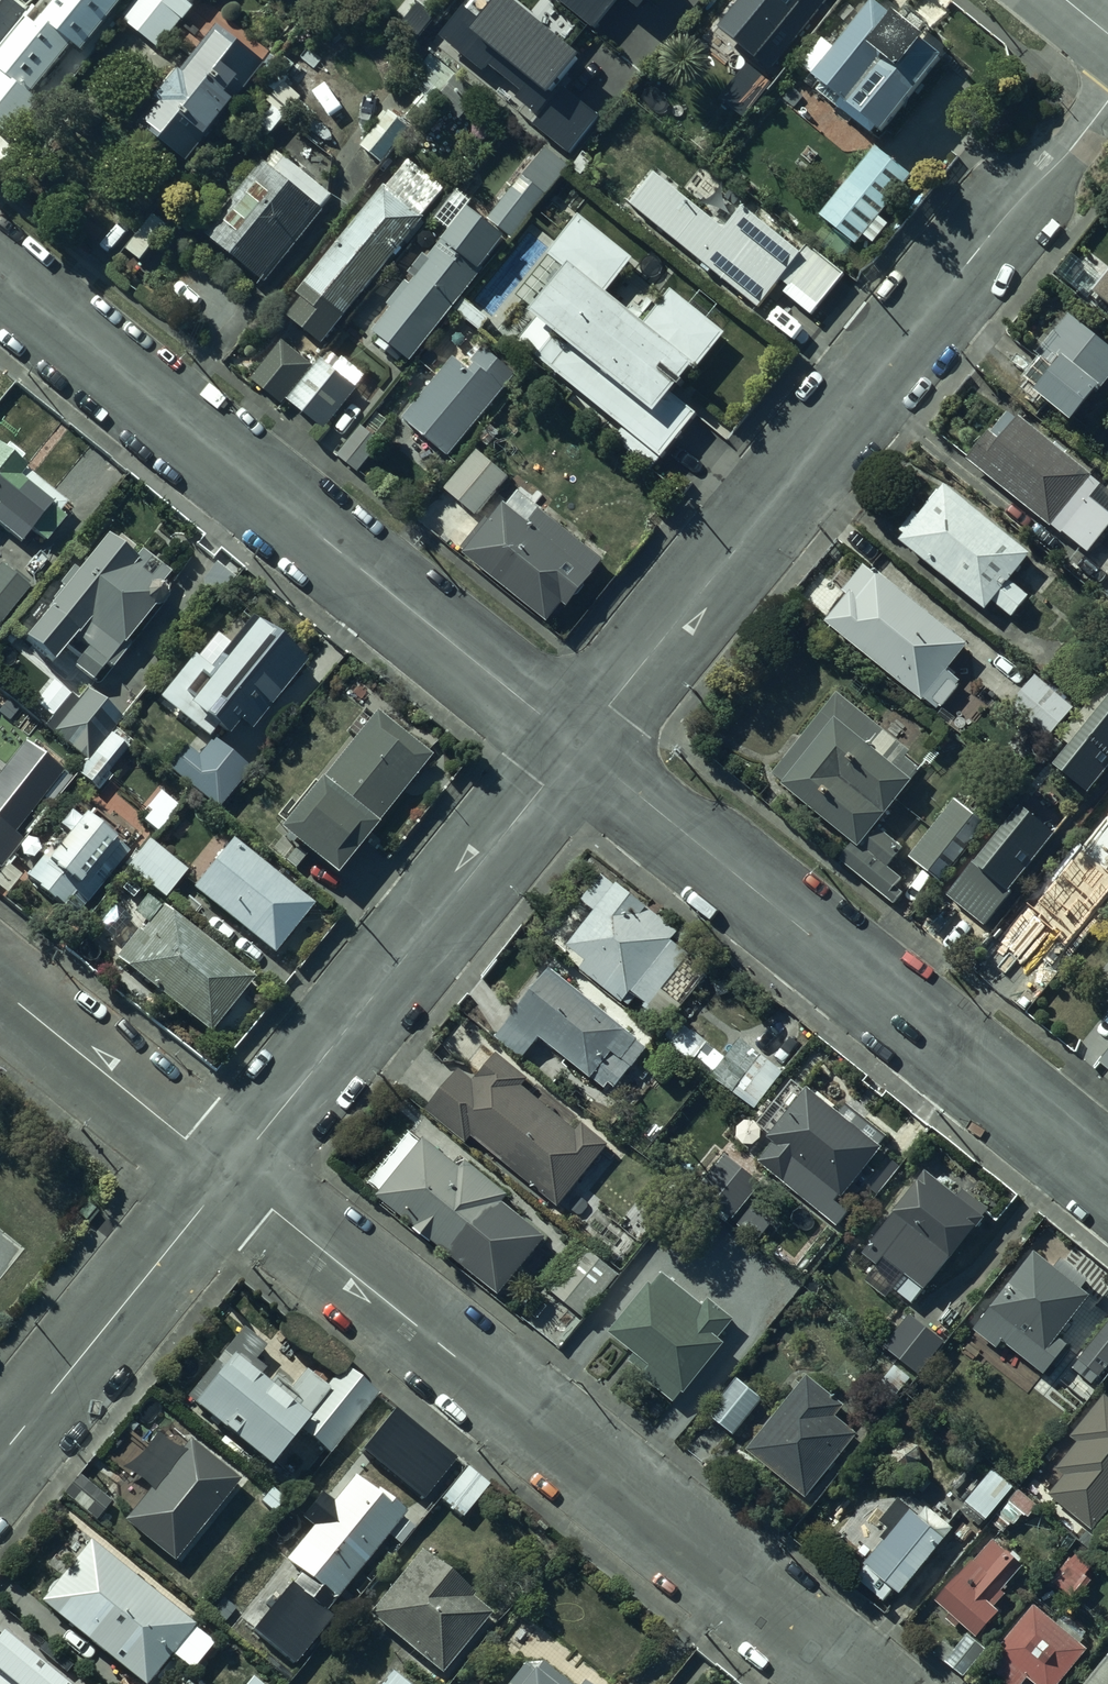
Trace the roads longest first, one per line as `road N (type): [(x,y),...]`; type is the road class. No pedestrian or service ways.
road 1 (residential): [(577,746),(1021,197),(1107,101)]
road 2 (residential): [(229,1176),(860,1683)]
road 3 (residential): [(0,282),(577,746)]
road 4 (residential): [(577,746),(1107,1178)]
road 5 (residential): [(229,1176),(577,746)]
road 6 (residential): [(0,1458),(229,1176)]
road 7 (residential): [(0,989),(229,1176)]

